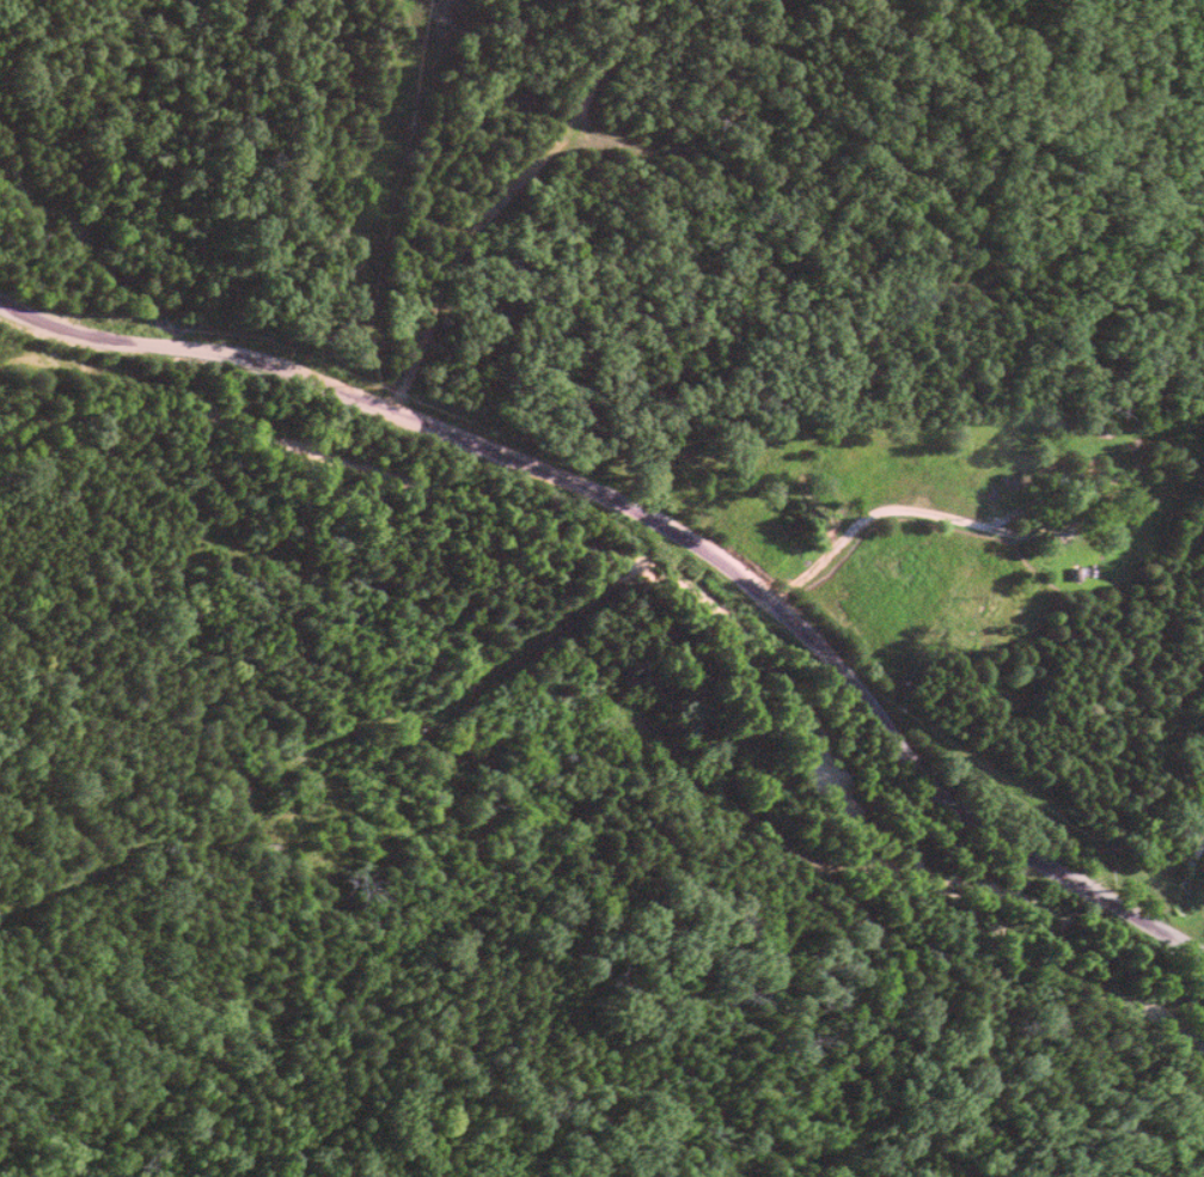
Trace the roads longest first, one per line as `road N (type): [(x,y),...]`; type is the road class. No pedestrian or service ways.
road 1 (residential): [(1203,953),(974,819),(808,630),(656,518),(258,356),(102,337),(51,324),(0,297)]

